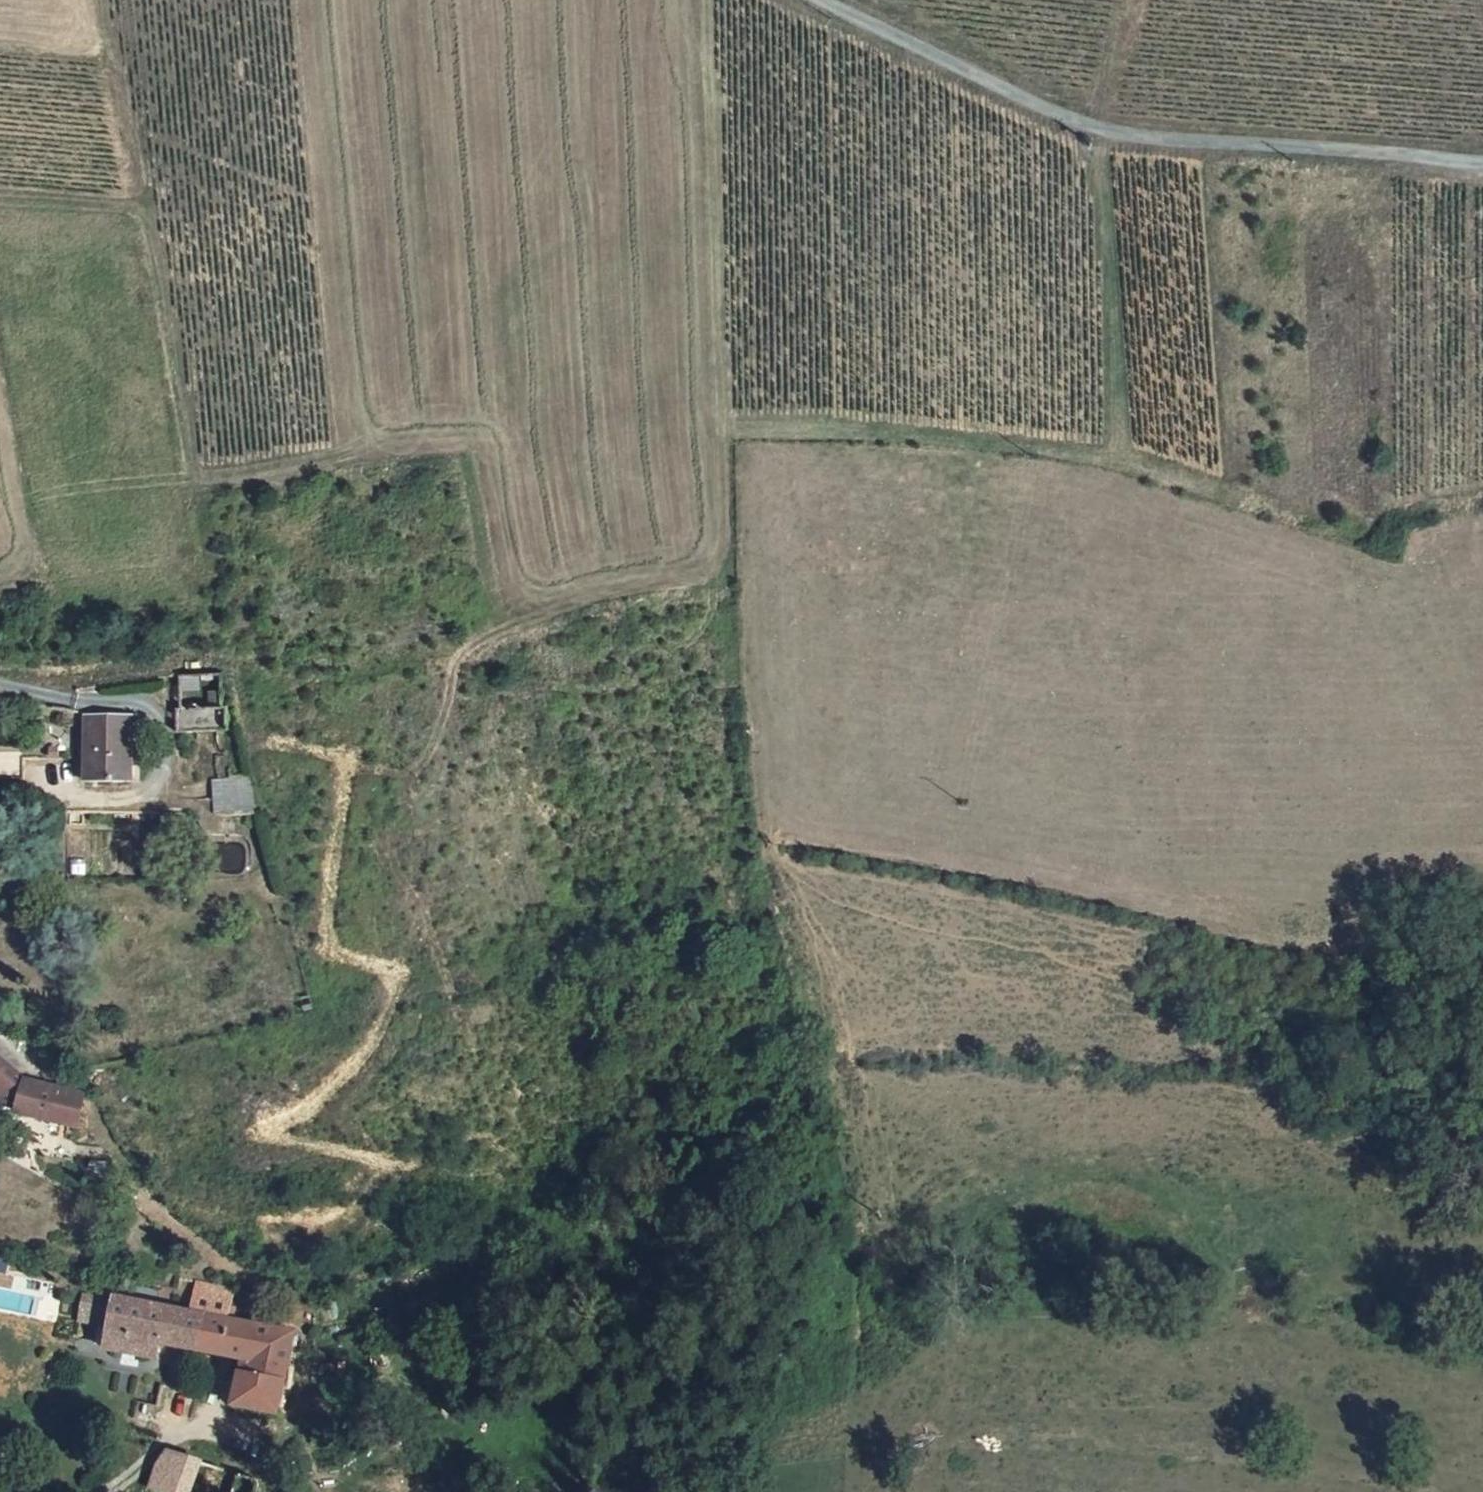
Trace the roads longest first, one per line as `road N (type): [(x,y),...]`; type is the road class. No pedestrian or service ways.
road 1 (unclassified): [(823,0),(1066,116),(1130,134),(1482,160)]

